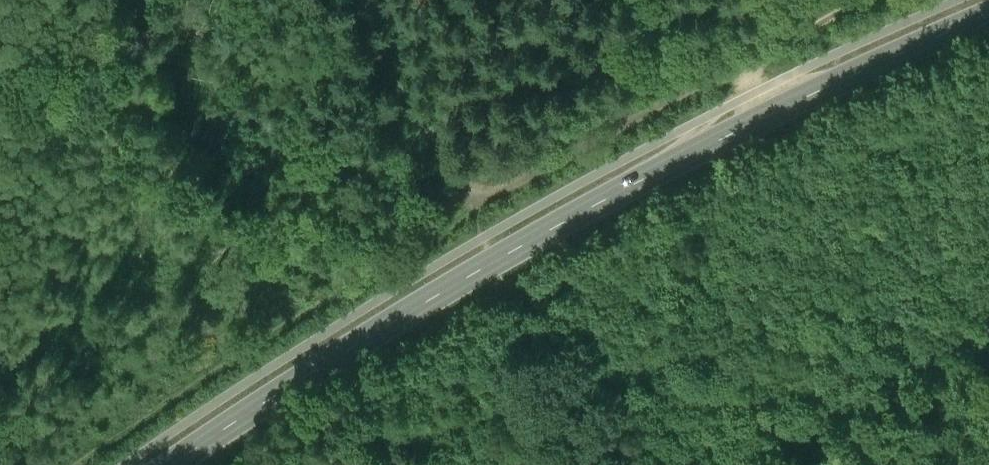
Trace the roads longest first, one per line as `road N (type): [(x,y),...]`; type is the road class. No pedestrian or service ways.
road 1 (secondary): [(172,464),(340,354),(622,189),(988,15)]
road 2 (track): [(503,186),(69,464)]
road 3 (track): [(503,186),(824,0)]
road 4 (track): [(503,186),(472,188),(414,123),(369,29),(376,0)]

